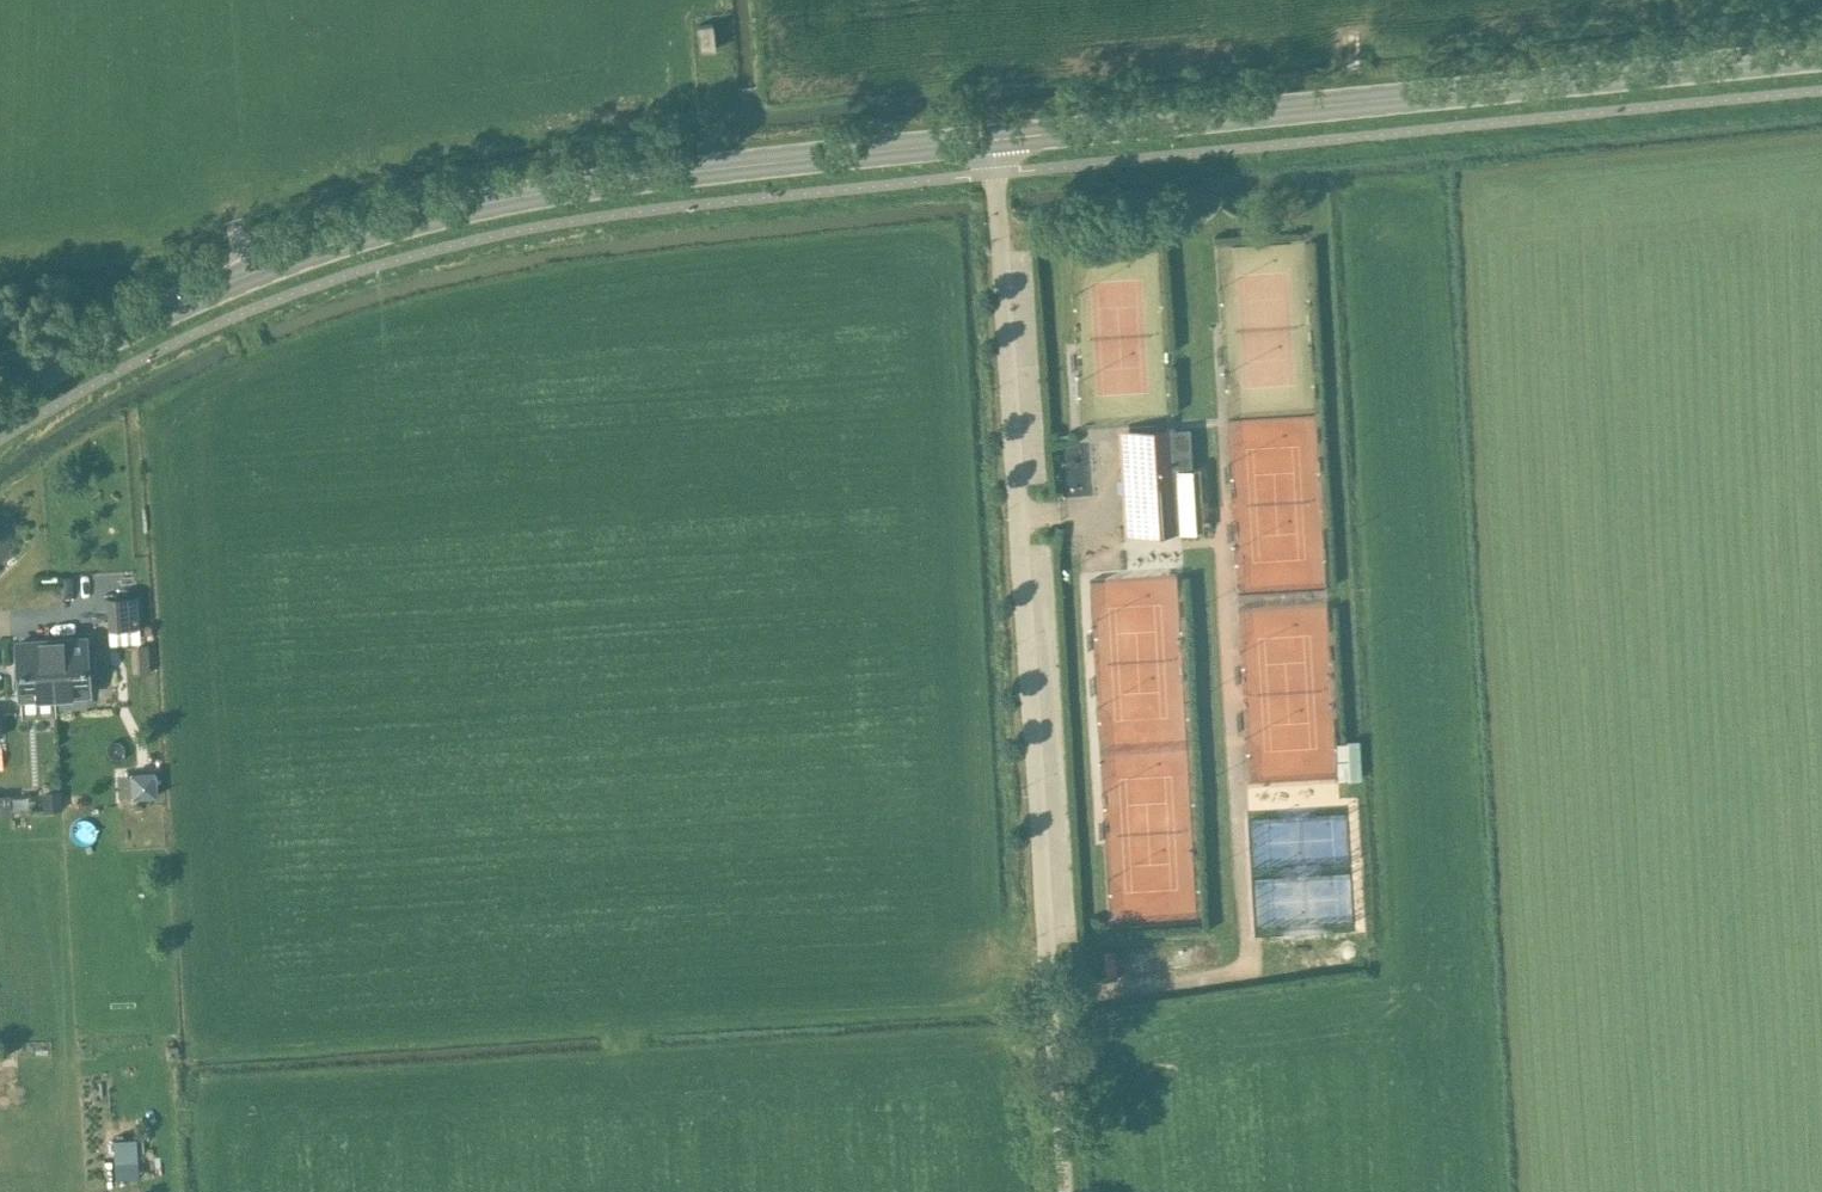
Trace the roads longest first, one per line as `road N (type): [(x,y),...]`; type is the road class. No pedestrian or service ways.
road 1 (unclassified): [(1067,1191),(993,141)]
road 2 (secondary): [(0,398),(146,318),(322,247),(516,196),(993,141)]
road 3 (secondary): [(993,141),(1821,57)]

